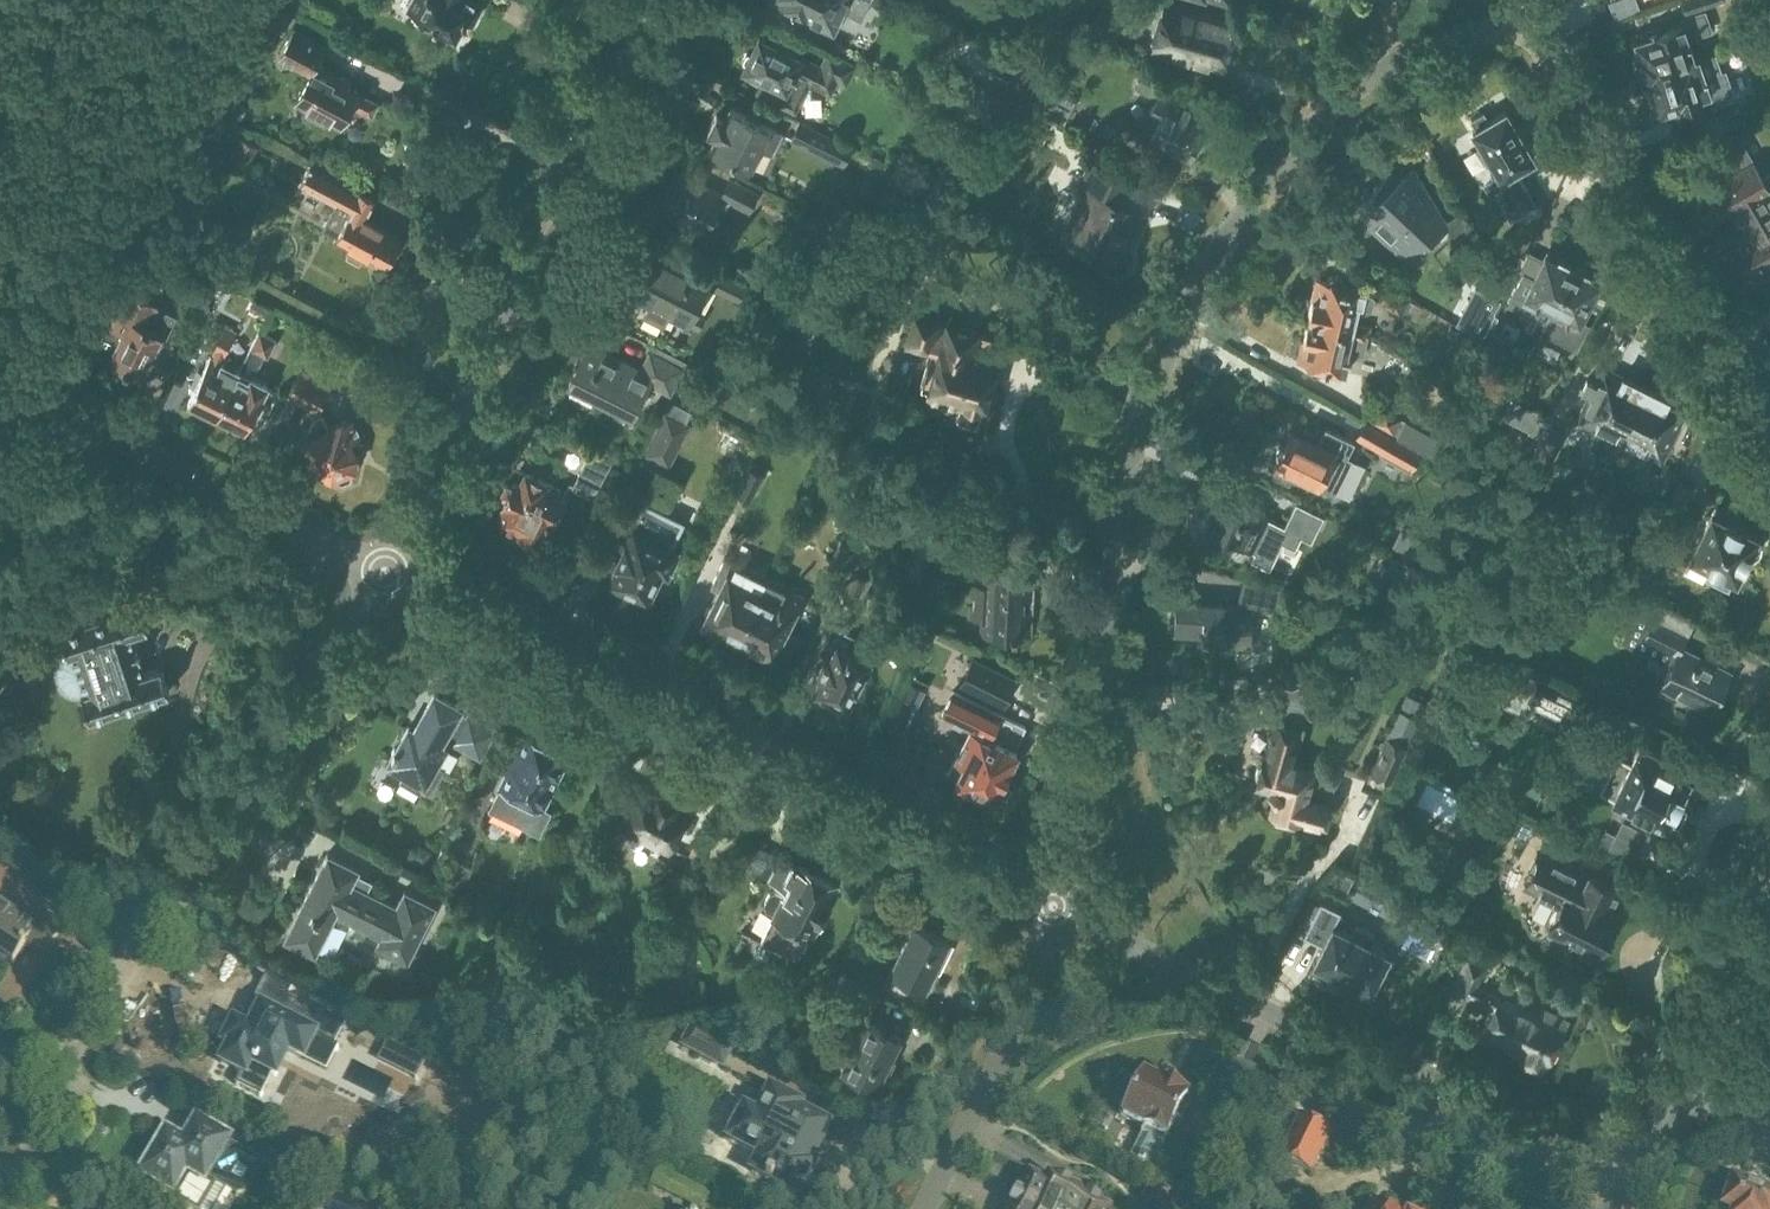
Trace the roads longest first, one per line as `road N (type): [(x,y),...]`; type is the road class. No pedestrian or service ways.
road 1 (residential): [(1053,911),(1093,783),(1127,478),(1152,388),(1203,274),(1282,166),(1347,103),(1390,69),(1511,20)]
road 2 (residential): [(1053,911),(385,572)]
road 3 (residential): [(0,1203),(64,1070),(148,959),(334,681),(385,572)]
road 4 (residential): [(1614,1187),(1251,1001),(1053,911)]
road 5 (residential): [(385,572),(468,414),(508,313),(553,171),(582,0)]
road 6 (residential): [(1769,473),(1511,20)]
road 7 (residential): [(0,380),(385,572)]
road 8 (residential): [(929,1208),(1011,1063),(1053,911)]
road 9 (secondary): [(1663,1088),(1769,871)]

